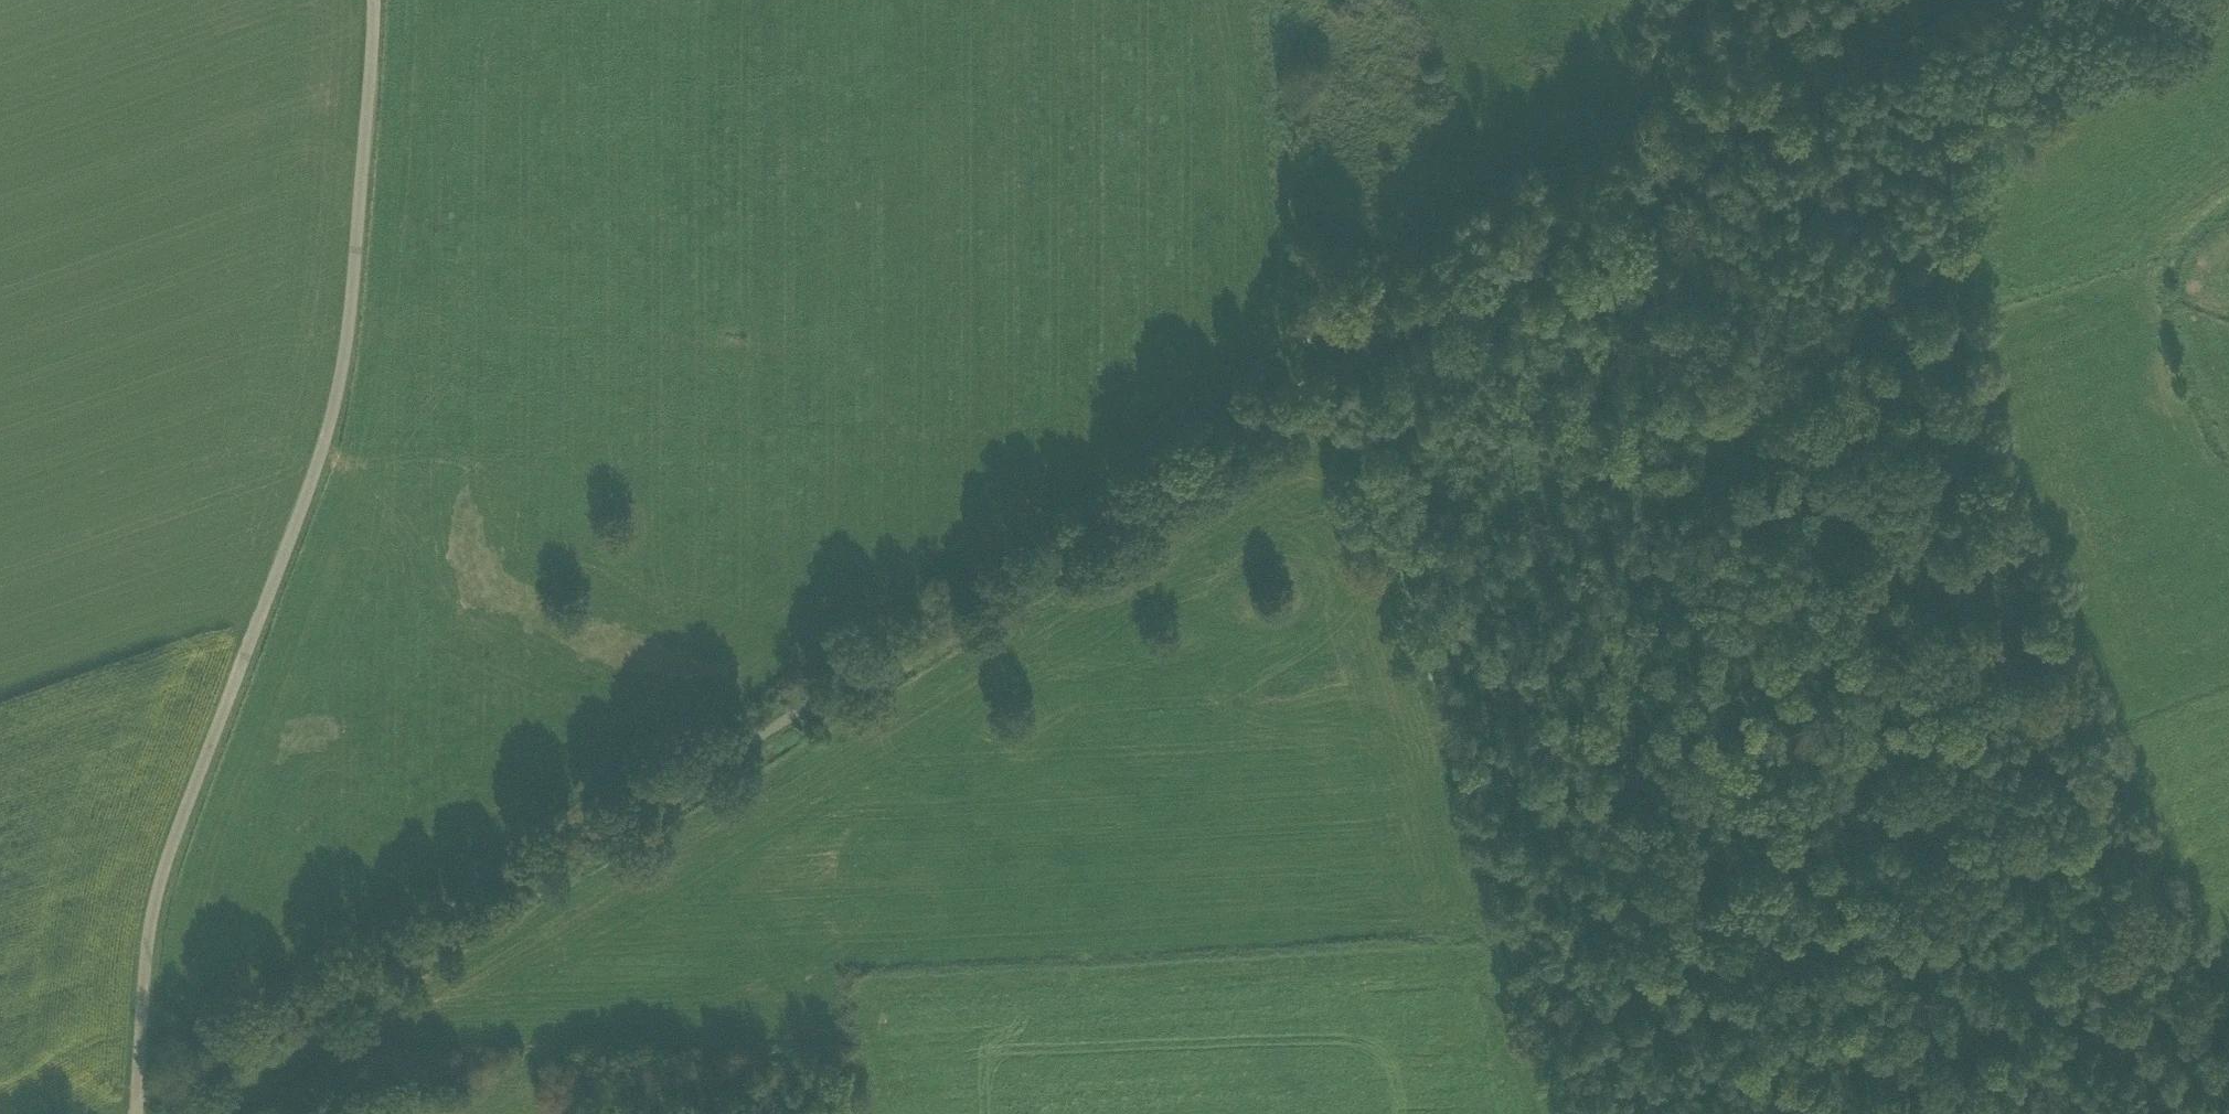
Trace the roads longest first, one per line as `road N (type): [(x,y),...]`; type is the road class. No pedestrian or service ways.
road 1 (unclassified): [(140,1113),(156,907),(344,382),(368,0)]

